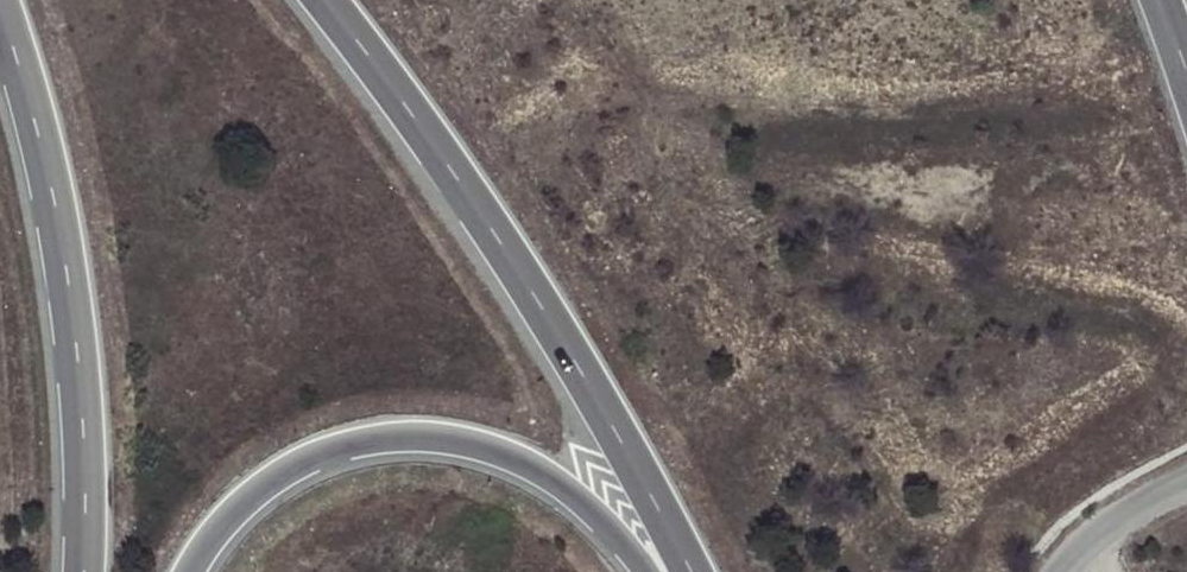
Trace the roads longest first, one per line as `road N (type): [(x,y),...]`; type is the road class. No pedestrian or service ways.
road 1 (motorway): [(324,0),(440,149),(568,339),(692,571)]
road 2 (motorway): [(0,18),(40,138),(66,252),(84,476),(79,571)]
road 3 (motorway): [(190,571),(231,510),(282,473),(341,447),(411,439),(463,444),(524,464),(588,506),(647,571)]
road 4 (unclassified): [(1186,483),(1098,532),(1060,571)]

